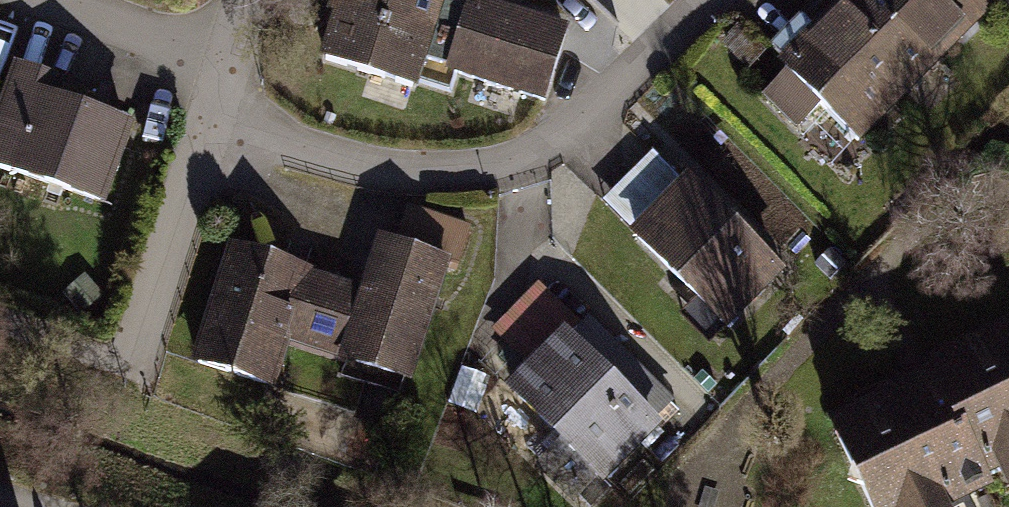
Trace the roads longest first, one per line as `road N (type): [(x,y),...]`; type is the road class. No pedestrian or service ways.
road 1 (residential): [(214,121),(394,170),(516,161),(591,122),(711,0)]
road 2 (track): [(0,326),(129,375),(214,121)]
road 3 (residential): [(63,0),(227,57)]

